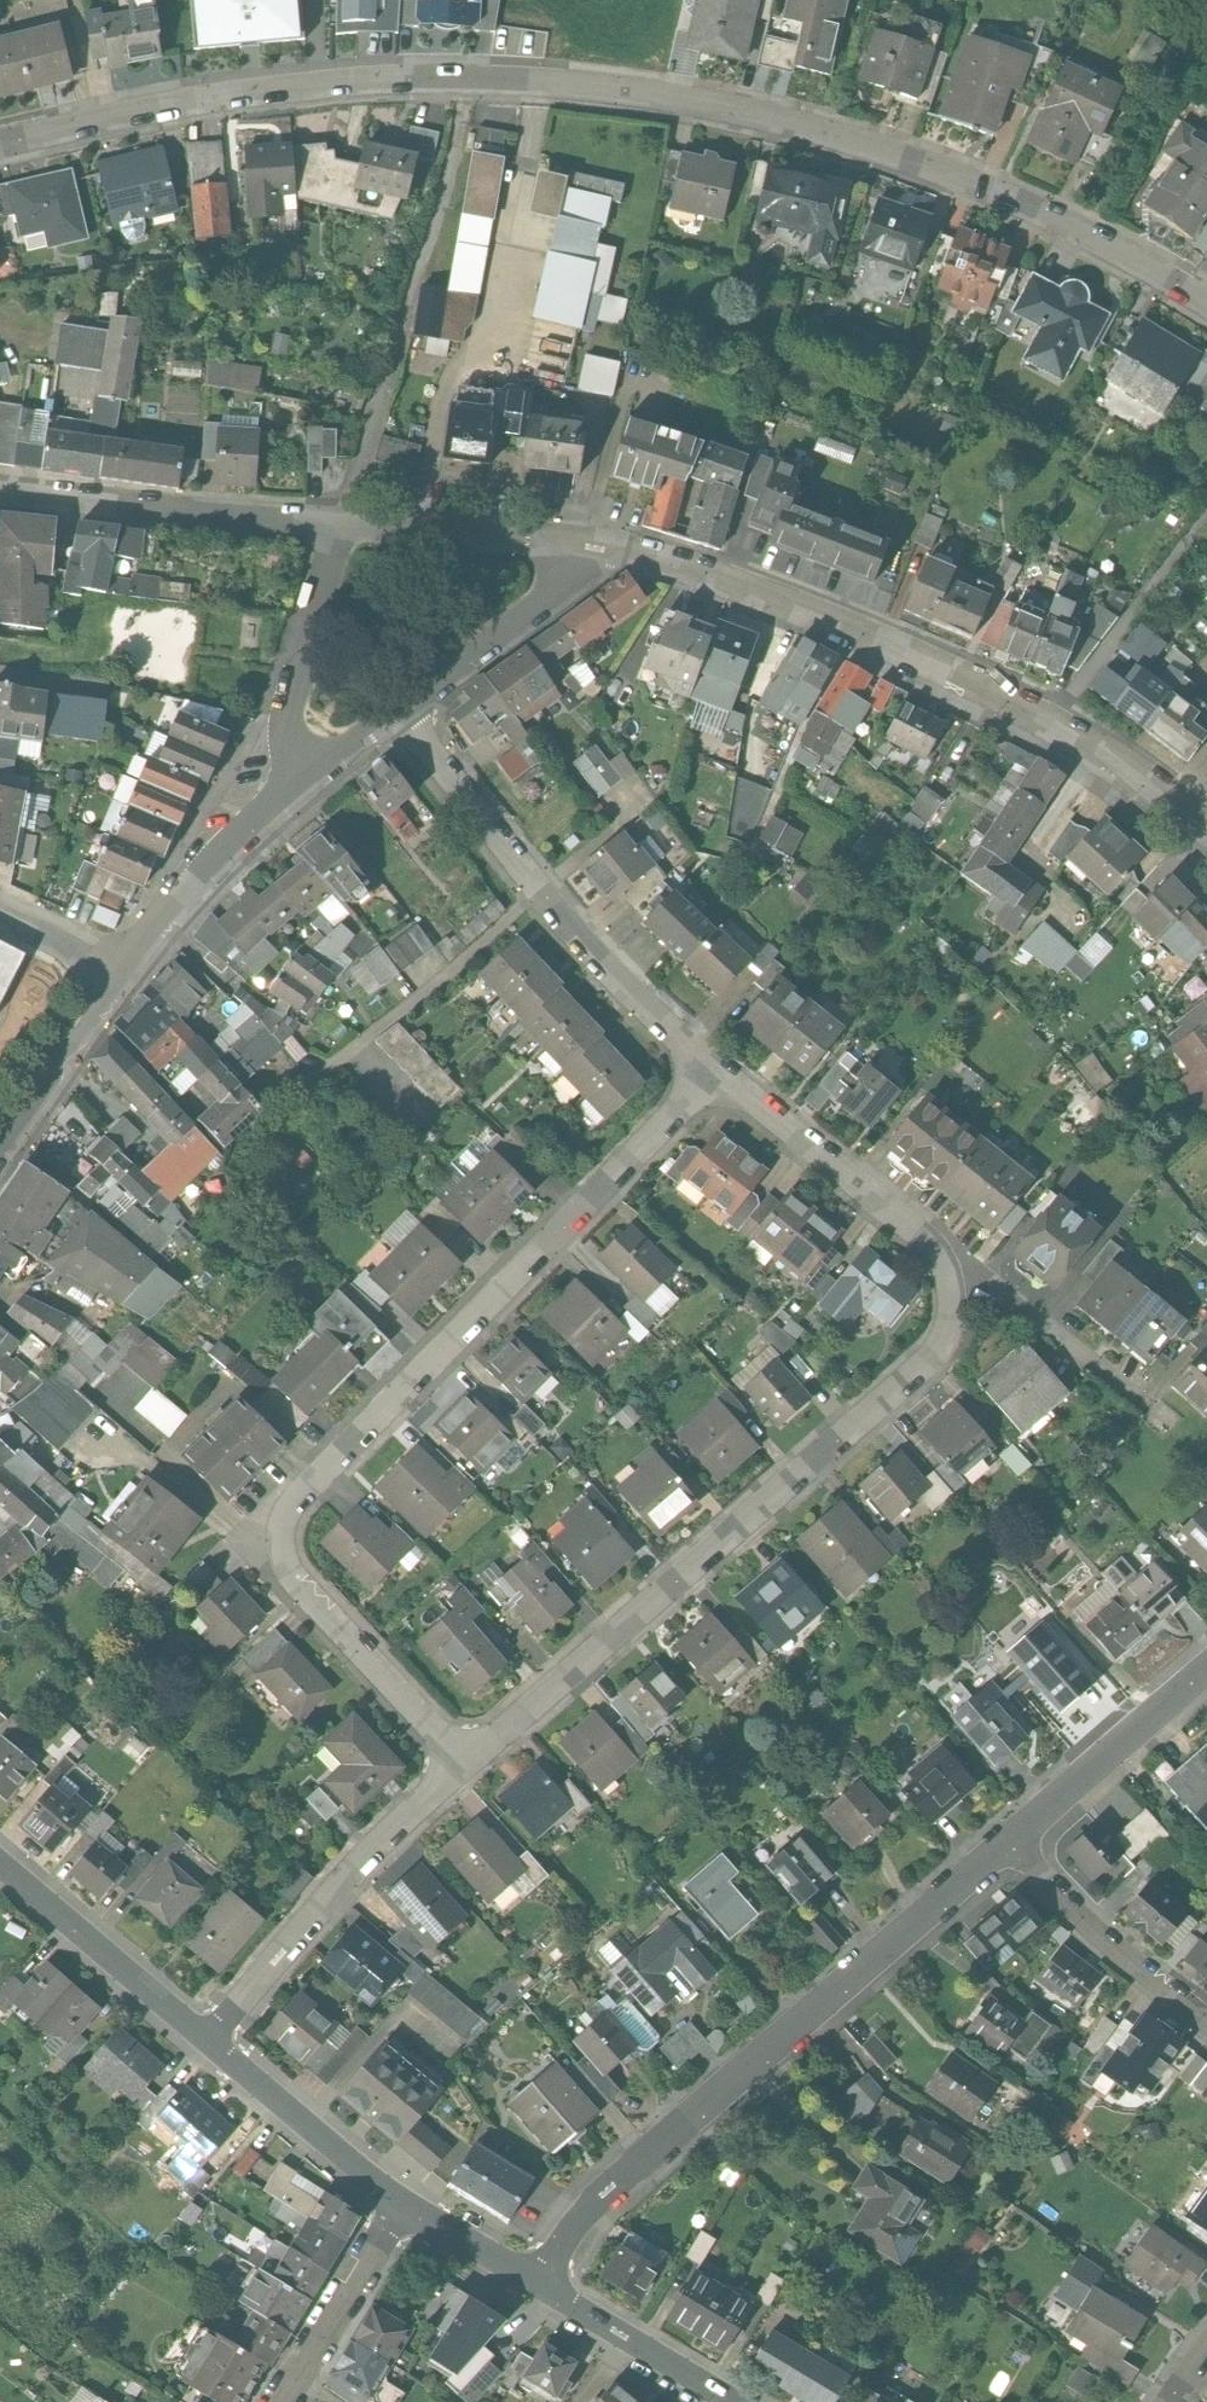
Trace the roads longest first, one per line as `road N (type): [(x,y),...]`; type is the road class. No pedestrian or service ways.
road 1 (residential): [(1206,301),(1080,225),(963,175),(744,114),(565,85),(368,75),(249,87),(0,143)]
road 2 (residential): [(465,1757),(285,1570),(274,1543),(279,1517),(710,1067)]
road 3 (residential): [(465,1757),(627,1630),(911,1374),(940,1342),(951,1266)]
road 4 (residential): [(1206,820),(1052,721),(909,651),(583,540)]
road 5 (residential): [(1010,1845),(596,2208),(540,2285)]
road 6 (residential): [(710,1067),(574,946),(394,715)]
road 7 (residential): [(191,2028),(465,1757)]
road 8 (residential): [(345,527),(0,492)]
road 9 (residential): [(951,1266),(889,1202),(710,1067)]
road 10 (residential): [(421,2206),(191,2028)]
road 11 (residential): [(1206,2023),(1104,1938),(1010,1845)]
road 12 (residential): [(583,540),(556,591),(394,715)]
road 13 (residential): [(299,779),(291,712),(345,527)]
road 14 (residential): [(1206,1674),(1010,1845)]
road 15 (residential): [(191,2028),(0,1869)]
road 16 (residential): [(583,540),(345,527)]
road 17 (residential): [(951,1266),(1025,1312),(1087,1372),(1137,1407)]
road 18 (residential): [(421,2206),(295,2401)]
road 19 (residential): [(733,2401),(540,2285)]
road 20 (track): [(1080,225),(1206,39)]
road 21 (residential): [(122,971),(0,1144)]
road 22 (residential): [(299,779),(155,923)]
road 23 (residential): [(540,2285),(421,2206)]
road 24 (residential): [(0,908),(122,971)]

